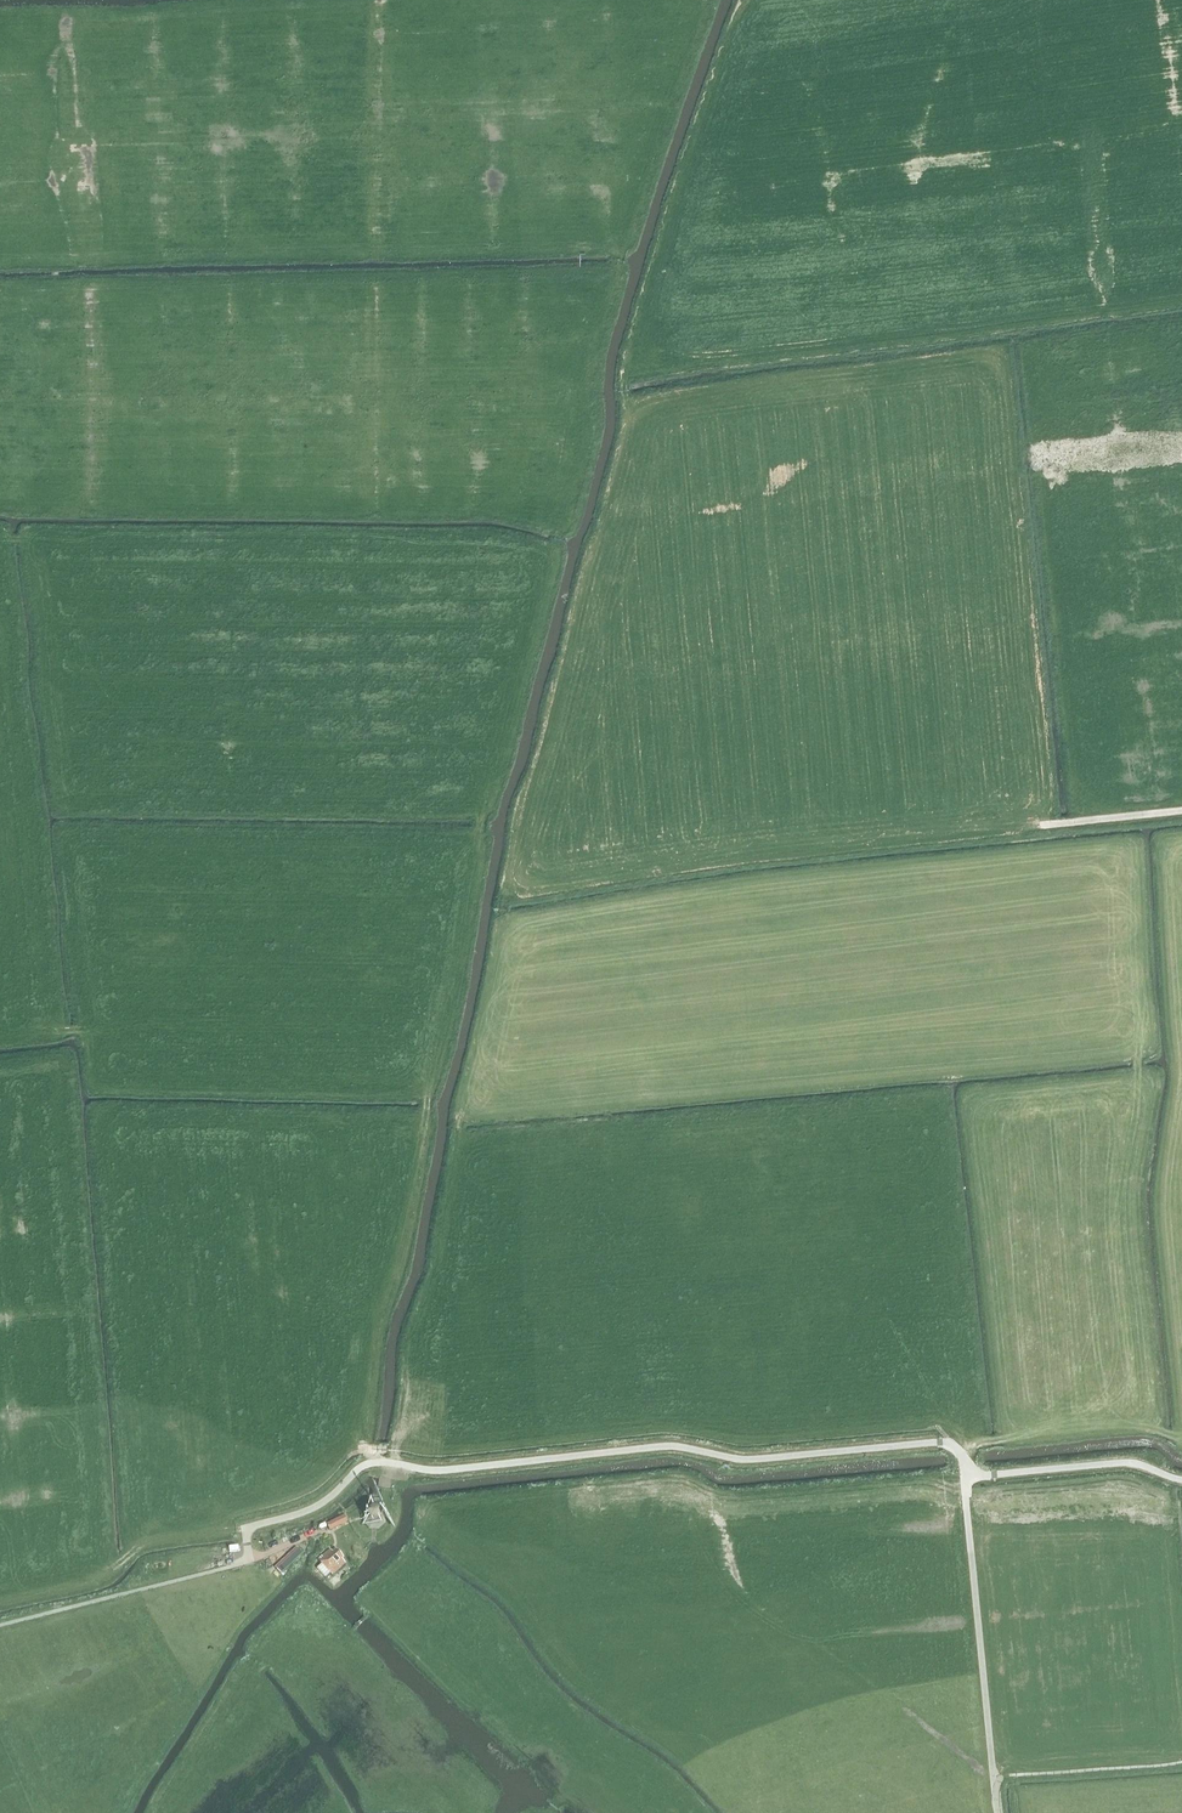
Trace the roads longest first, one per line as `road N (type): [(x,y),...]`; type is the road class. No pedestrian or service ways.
road 1 (unclassified): [(247,1560),(247,1528),(315,1508),(363,1466),(387,1462),(438,1471),(673,1445),(746,1460),(940,1442),(981,1474),(1132,1463),(1181,1480)]
road 2 (track): [(0,1604),(100,1580),(149,1543),(247,1528)]

